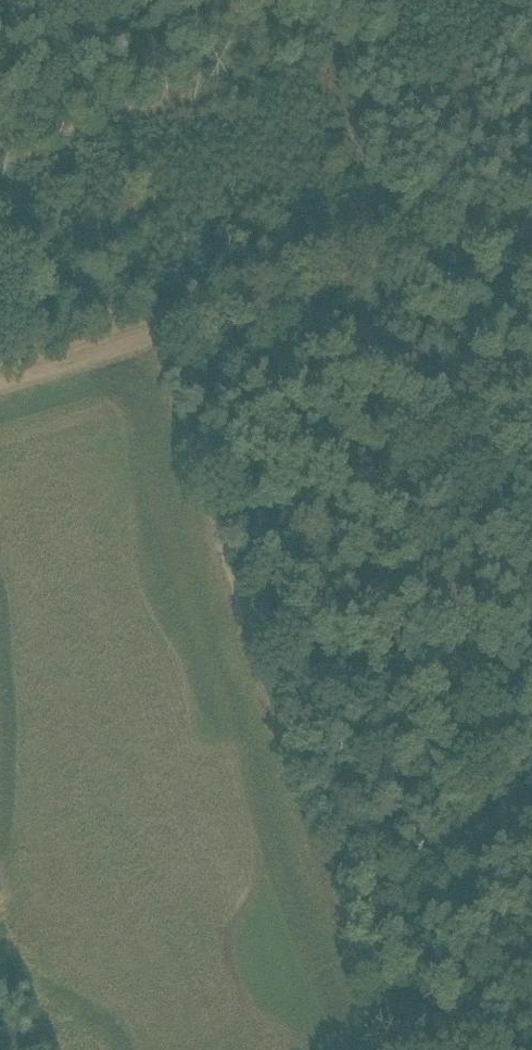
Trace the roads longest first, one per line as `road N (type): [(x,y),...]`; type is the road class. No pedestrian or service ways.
road 1 (track): [(531,227),(350,290),(0,386)]

